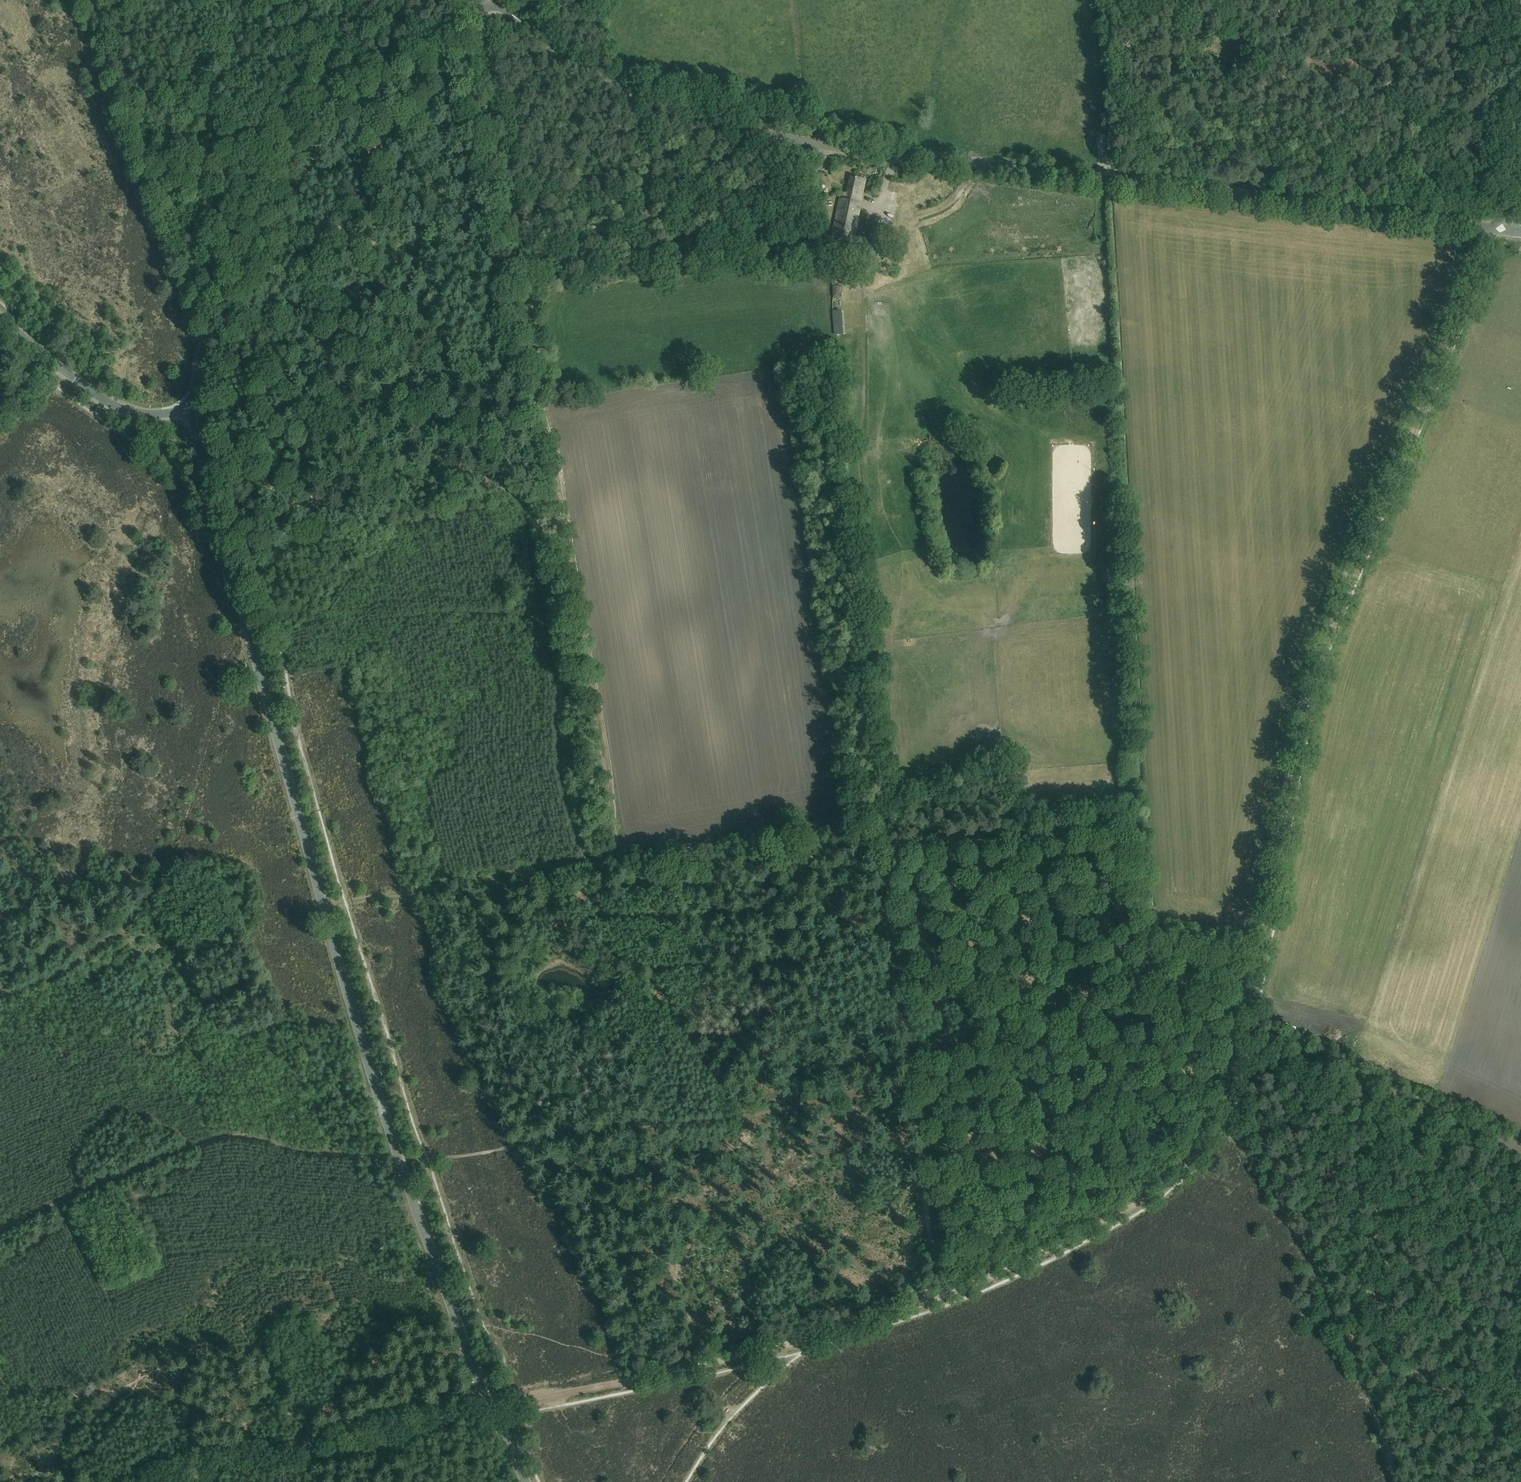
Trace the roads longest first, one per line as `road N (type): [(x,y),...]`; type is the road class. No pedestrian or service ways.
road 1 (unclassified): [(526,1481),(460,1331),(374,1085),(190,411)]
road 2 (unclassified): [(1493,229),(776,137),(678,109),(615,80),(496,0)]
road 3 (track): [(1257,958),(1321,643),(1488,245)]
road 4 (track): [(477,9),(581,605)]
road 5 (unclassified): [(190,411),(216,316),(320,97),(486,0)]
road 6 (track): [(761,1349),(946,1296),(1038,1256),(1148,1196),(1214,1129)]
road 7 (track): [(313,1440),(761,1349)]
road 8 (track): [(887,853),(947,1303)]
road 9 (track): [(1257,958),(1143,930),(1131,817),(911,850)]
road 10 (track): [(1221,1133),(1253,1153),(1314,1265),(1395,1481)]
road 11 (track): [(0,885),(52,902),(147,892),(89,951),(1,989)]
road 12 (track): [(621,855),(882,806),(887,853)]
road 13 (track): [(324,908),(621,855)]
road 14 (track): [(1520,1145),(1245,1021)]
road 15 (track): [(147,892),(182,845),(227,668),(250,640)]
road 16 (track): [(581,605),(621,855)]
road 17 (unclassified): [(0,317),(110,404),(148,415),(190,411)]
road 18 (track): [(133,1481),(313,1440)]
road 19 (track): [(1214,1129),(1234,1081),(1257,958)]
road 20 (track): [(1148,933),(1138,944),(1140,965),(1153,977),(1213,988),(1236,954)]

